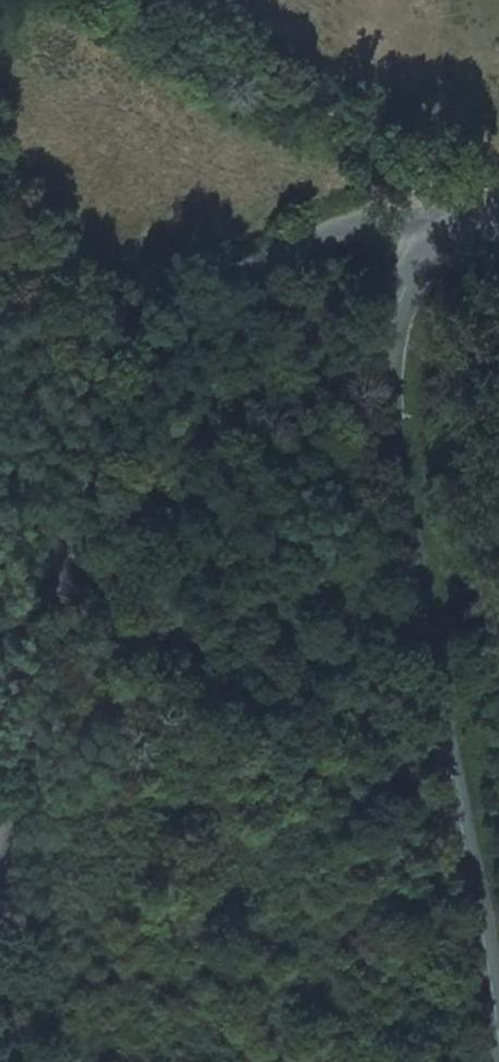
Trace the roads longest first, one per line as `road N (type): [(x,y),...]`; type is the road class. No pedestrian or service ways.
road 1 (unclassified): [(454,236),(387,225),(332,235),(225,288),(149,350),(87,478),(18,804),(0,856)]
road 2 (tertiary): [(454,236),(418,266),(396,321),(393,374),(498,1020)]
road 3 (track): [(93,0),(387,157),(454,236)]

